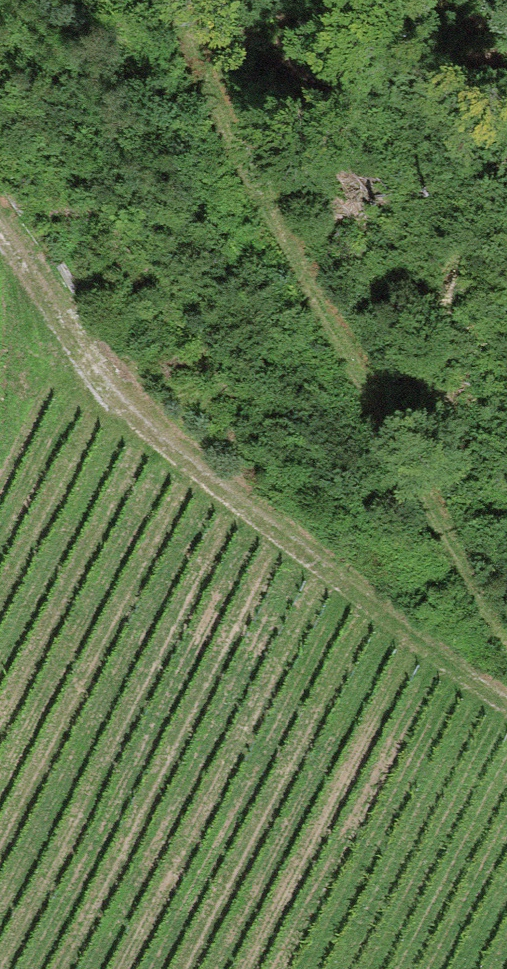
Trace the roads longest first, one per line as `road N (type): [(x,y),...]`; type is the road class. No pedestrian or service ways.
road 1 (track): [(167,0),(506,635)]
road 2 (track): [(0,239),(117,420),(506,714)]

